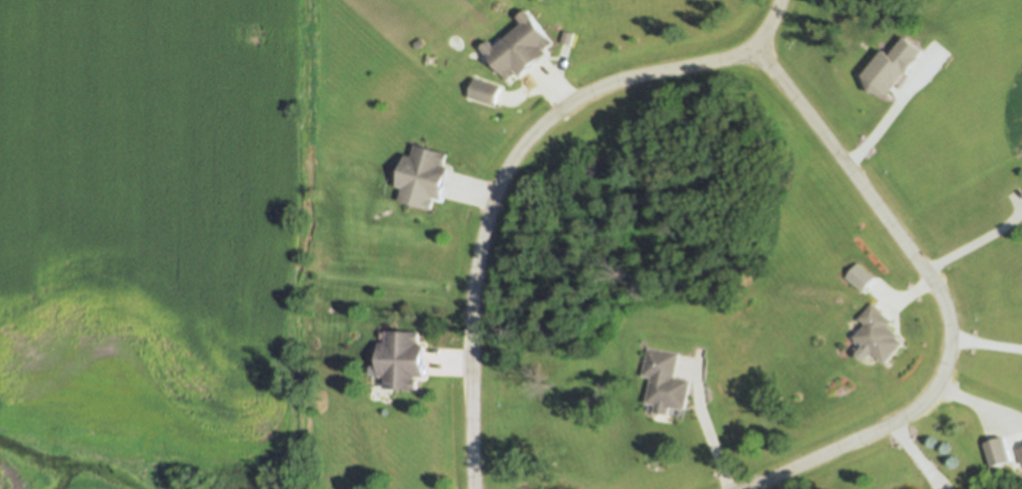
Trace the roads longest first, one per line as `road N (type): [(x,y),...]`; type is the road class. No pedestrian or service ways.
road 1 (residential): [(477,488),(478,254),(499,187),(524,143),(572,105),(748,48)]
road 2 (residential): [(849,170),(944,300),(944,367),(920,404),(892,425),(746,488)]
road 3 (residential): [(775,0),(748,48),(849,170)]

